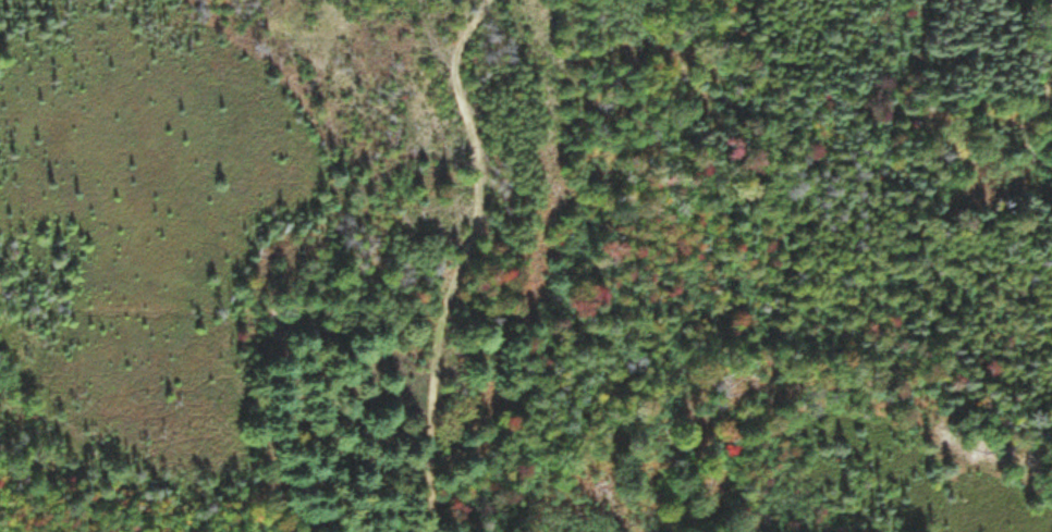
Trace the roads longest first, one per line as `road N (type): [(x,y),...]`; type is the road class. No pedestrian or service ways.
road 1 (track): [(427,531),(437,322),(480,188),(450,72),(487,0)]

